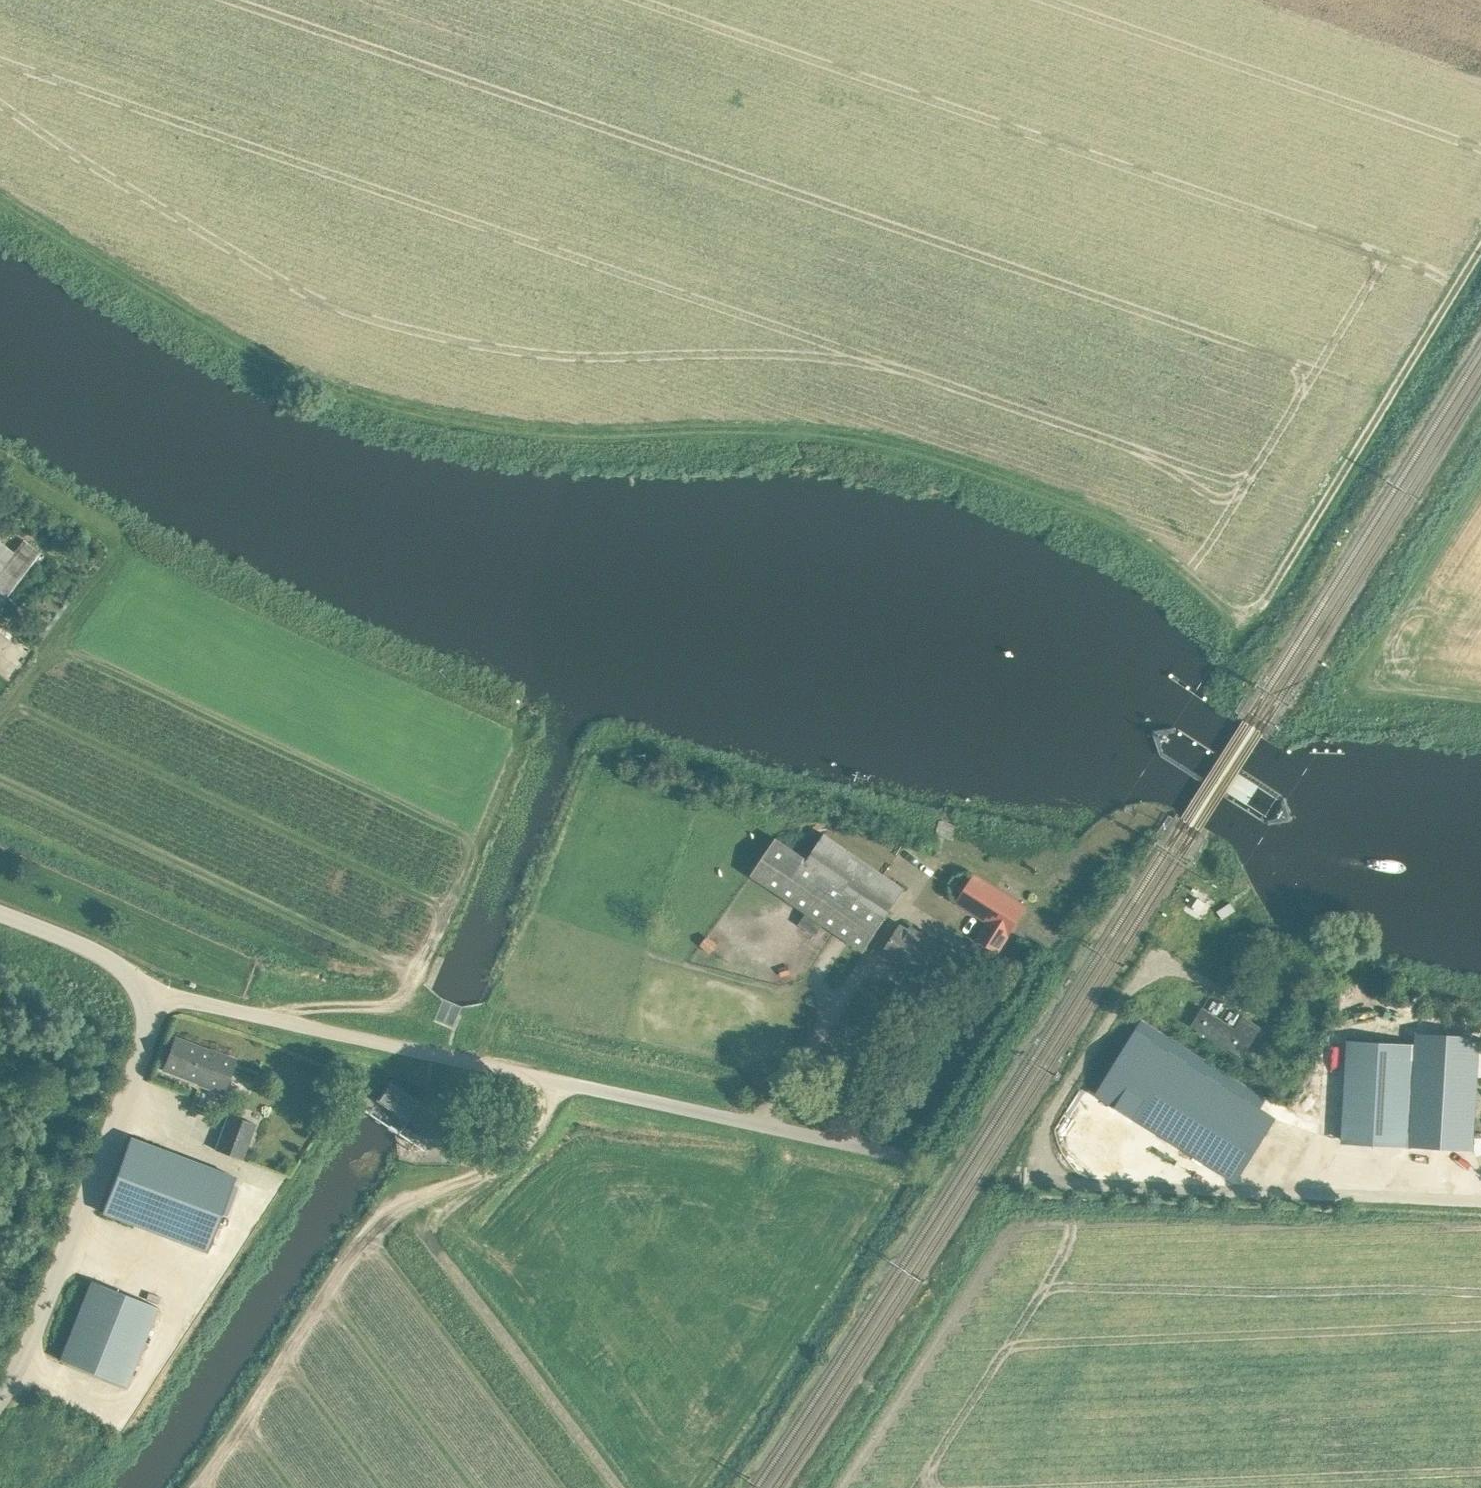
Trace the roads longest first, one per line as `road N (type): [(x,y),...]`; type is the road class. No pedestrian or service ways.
road 1 (track): [(1244,631),(1200,584),(1119,526),(982,468),(822,430),(546,433),(368,398),(259,345),(0,187)]
road 2 (unclassified): [(901,1154),(152,992)]
road 3 (track): [(1480,245),(1212,686),(1229,707)]
road 4 (unclassified): [(0,1412),(61,1281),(151,1021),(152,992)]
road 5 (unclassified): [(1480,1200),(1056,1176)]
road 6 (unclassified): [(1056,1176),(1040,1151),(1044,1130),(1153,957)]
road 7 (unclassified): [(152,992),(110,957),(0,910)]

